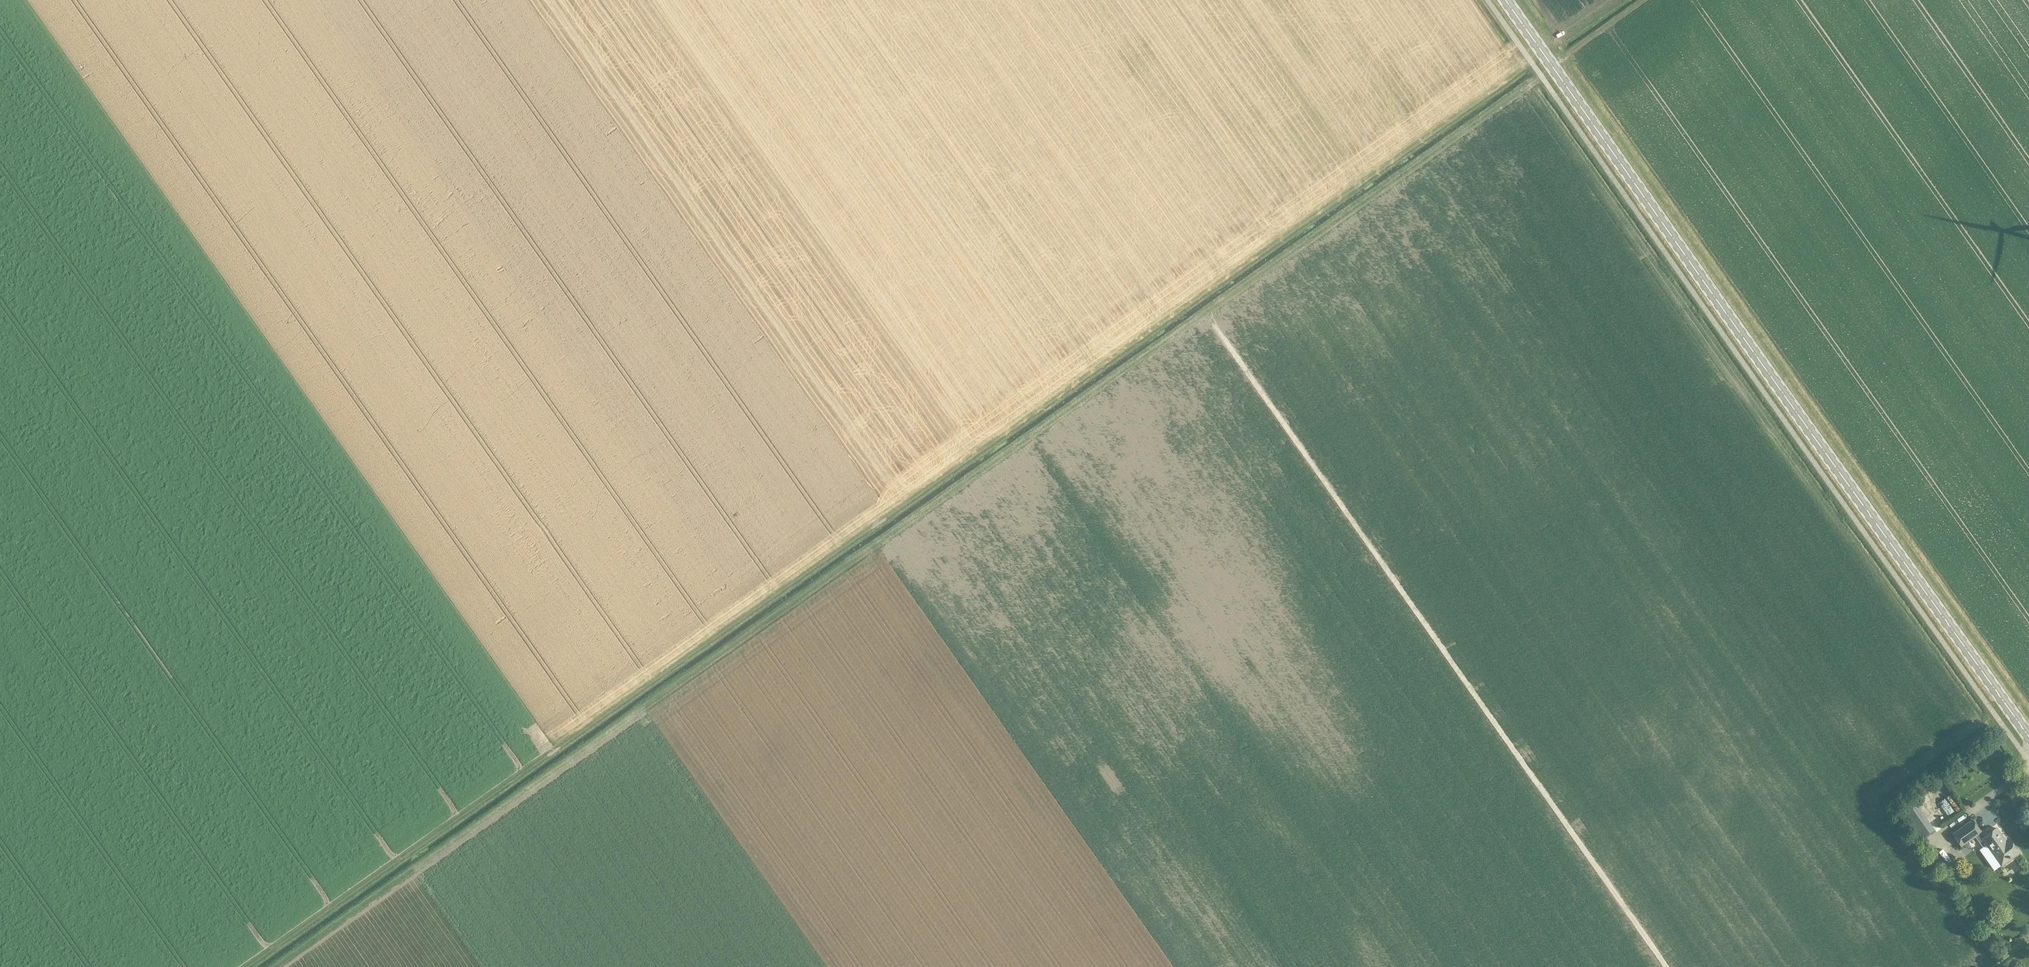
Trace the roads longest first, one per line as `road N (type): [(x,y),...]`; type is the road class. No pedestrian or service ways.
road 1 (secondary): [(2028,735),(1506,0)]

